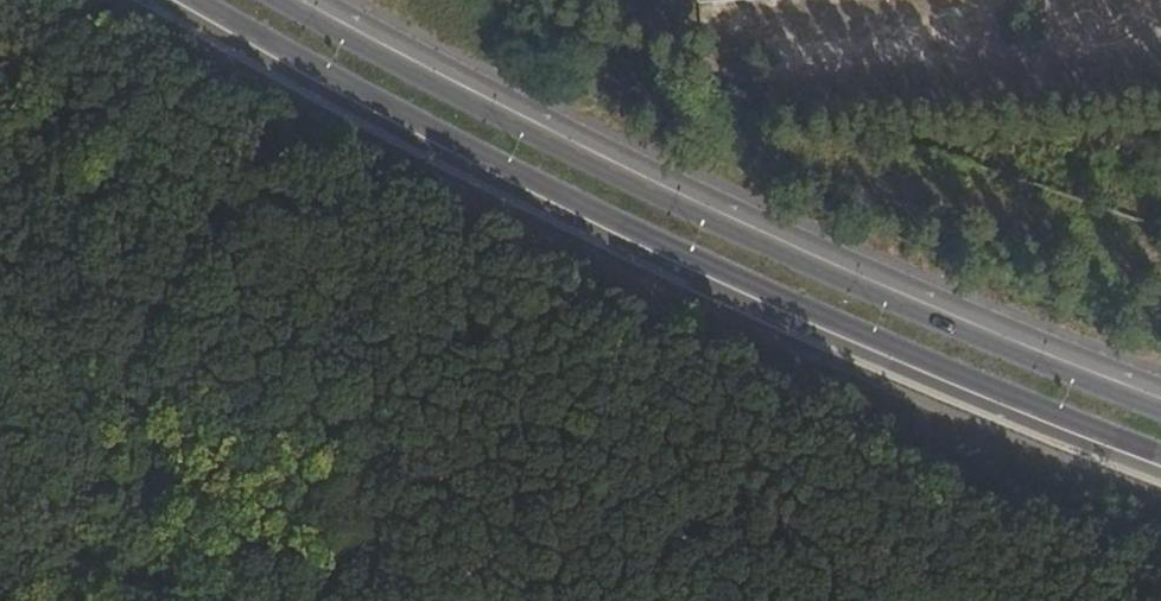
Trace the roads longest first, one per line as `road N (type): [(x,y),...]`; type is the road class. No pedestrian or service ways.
road 1 (secondary): [(175,0),(492,178),(752,300),(1160,467)]
road 2 (secondary): [(1160,403),(801,259),(508,119),(294,0)]

